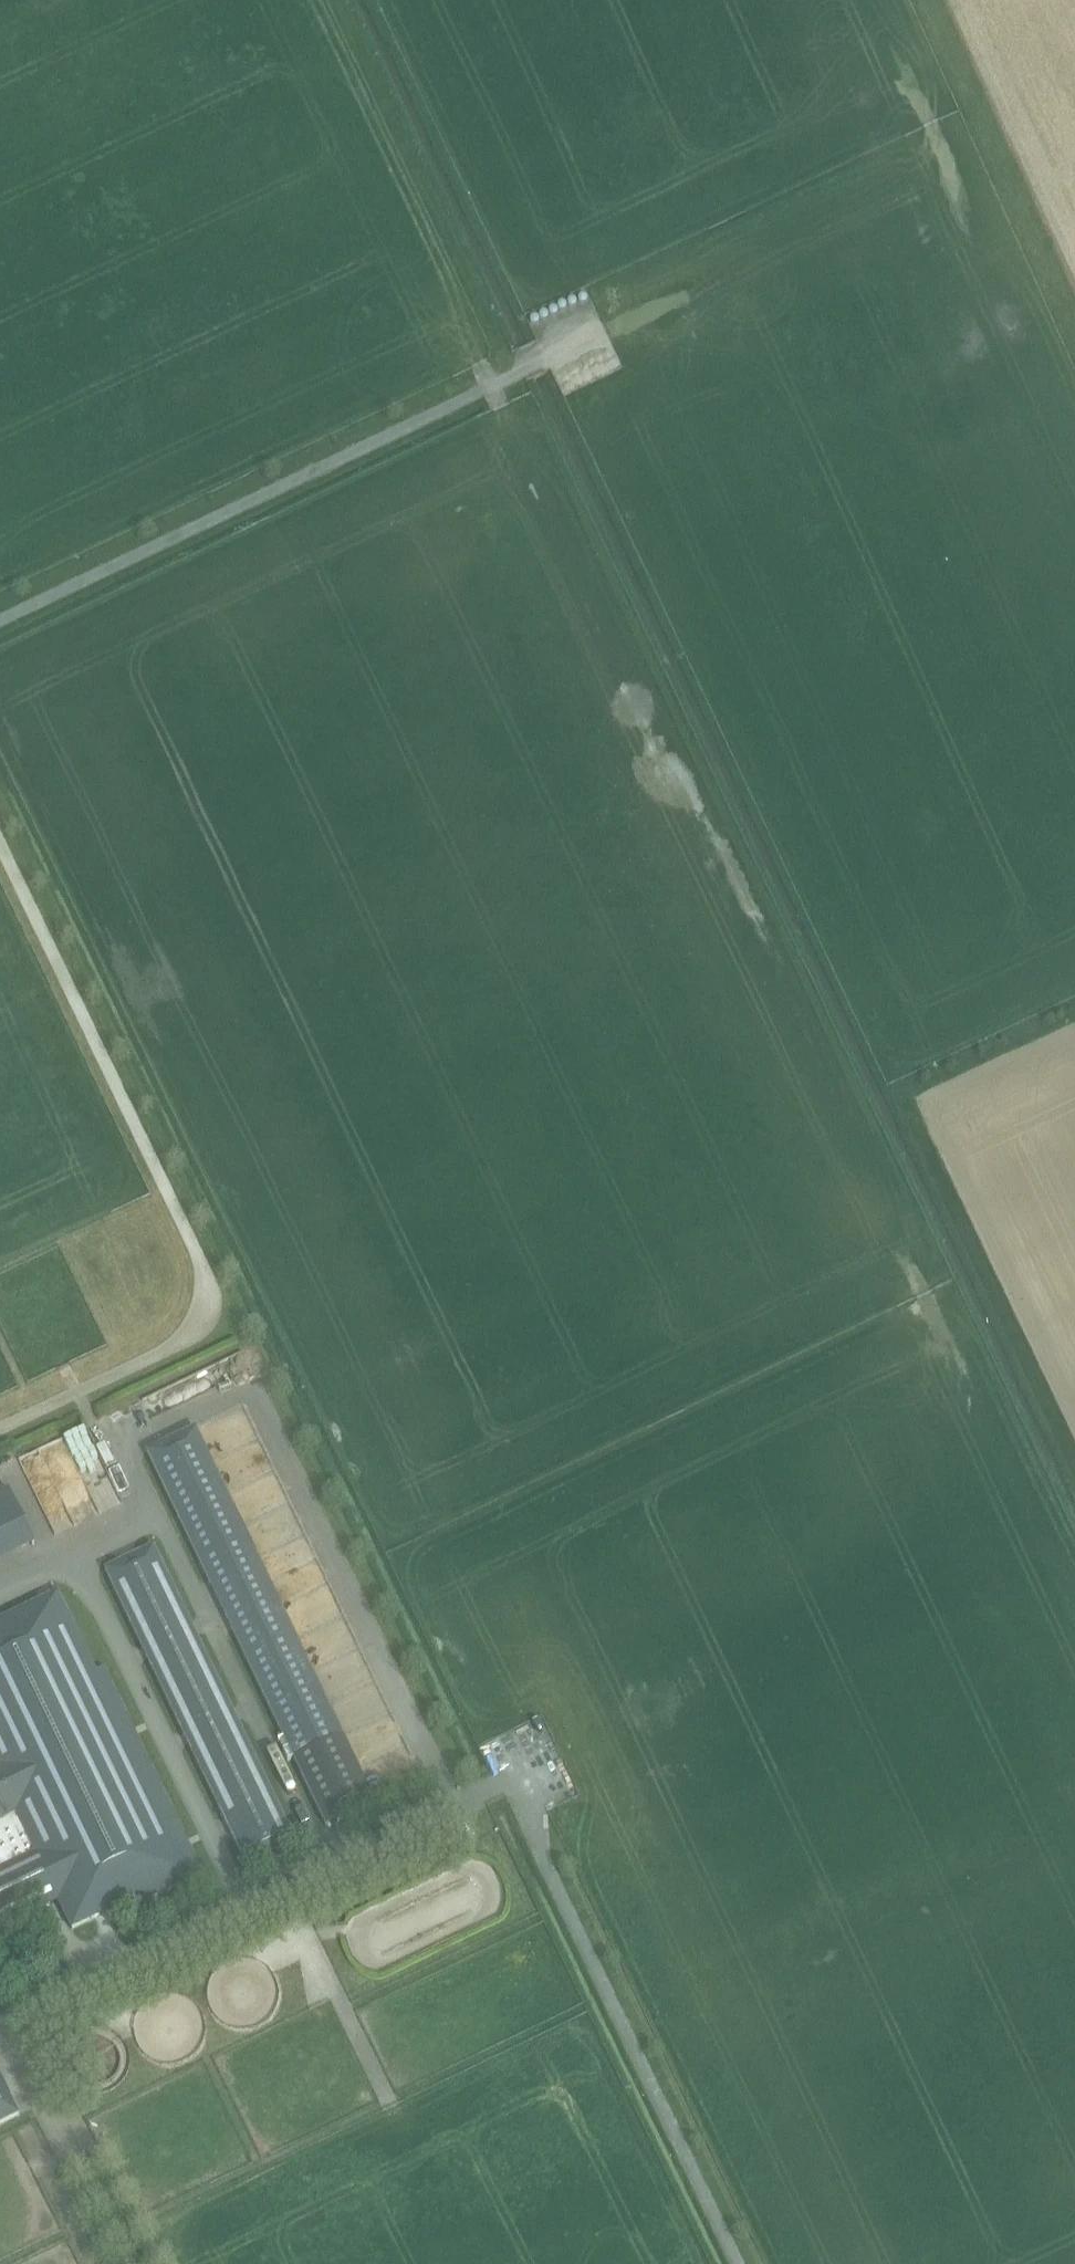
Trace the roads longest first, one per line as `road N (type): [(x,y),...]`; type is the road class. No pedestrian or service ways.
road 1 (track): [(337,0),(512,376)]

